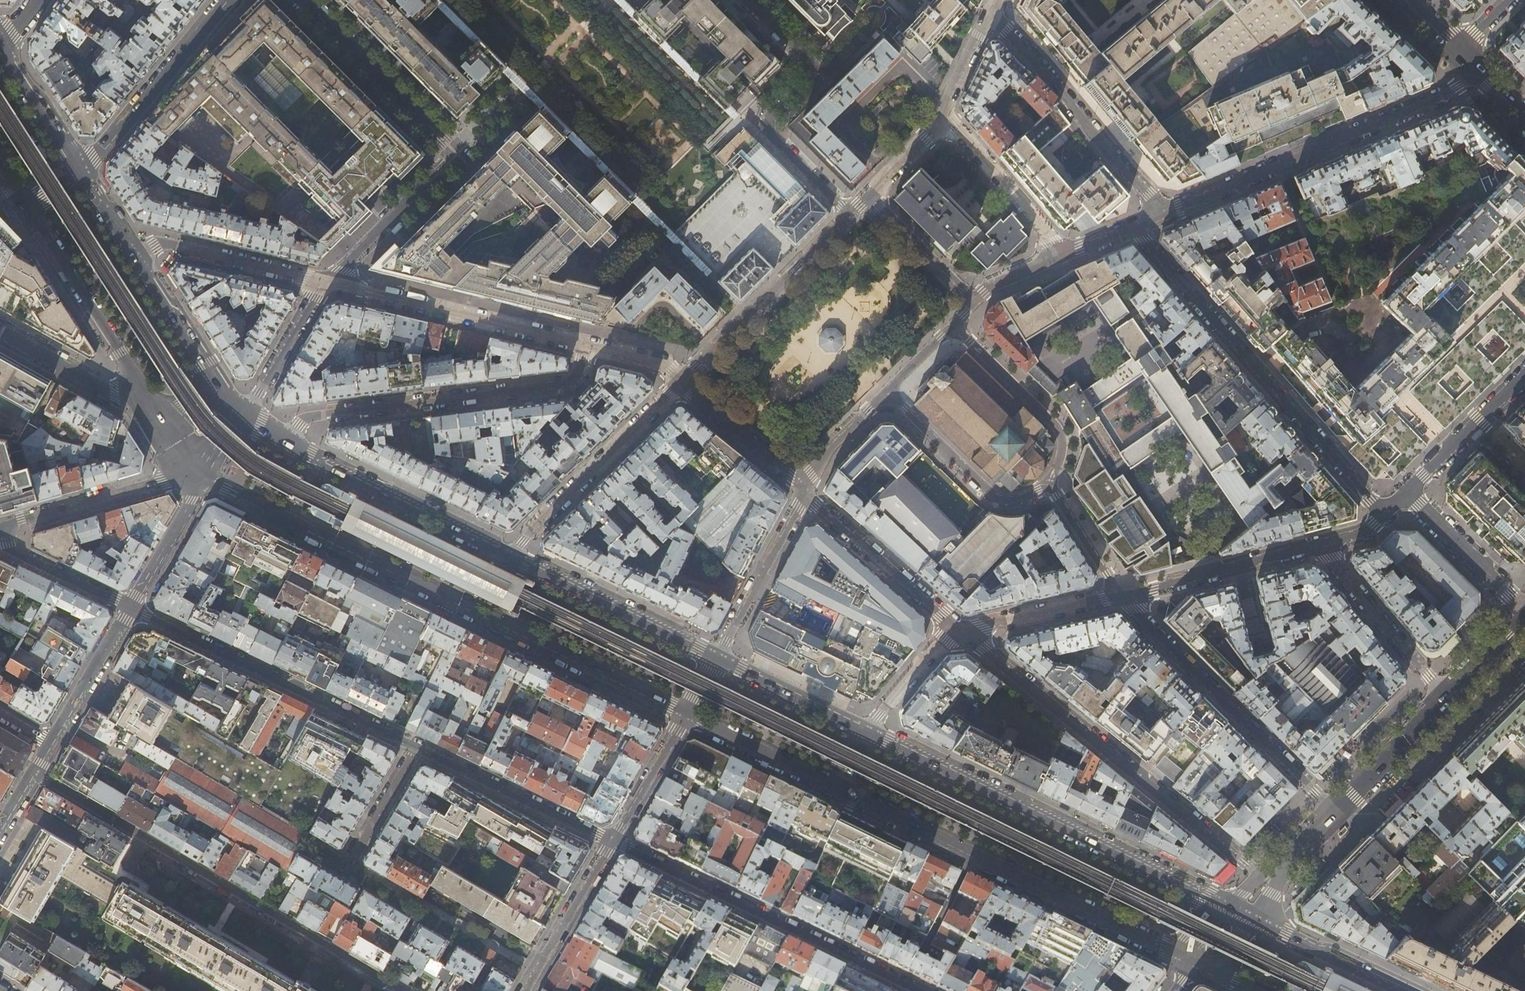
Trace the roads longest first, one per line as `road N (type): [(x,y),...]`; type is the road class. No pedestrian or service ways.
road 1 (secondary): [(687,715),(1195,962)]
road 2 (secondary): [(198,476),(687,715)]
road 3 (residential): [(613,839),(131,608)]
road 4 (residential): [(36,773),(404,990)]
road 5 (residential): [(324,283),(457,153),(304,0)]
road 6 (secondary): [(1228,906),(867,730)]
road 7 (residential): [(961,632),(1261,877)]
road 8 (residential): [(1385,515),(1136,230)]
road 9 (residential): [(1164,218),(1487,74)]
road 10 (residential): [(886,392),(990,497),(1018,499),(1056,484),(1123,594)]
road 11 (residential): [(920,990),(613,839)]
road 12 (residential): [(588,346),(568,382),(312,416),(284,442)]
road 13 (residential): [(1333,810),(1123,594)]
road 14 (residential): [(848,214),(761,125),(799,86),(806,64),(749,0)]
road 15 (residential): [(324,283),(588,346)]
road 16 (residential): [(1164,218),(991,11)]
road 17 (secondary): [(511,555),(284,442)]
road 18 (secondary): [(25,207),(161,420)]
road 19 (residential): [(680,382),(511,555)]
road 20 (residential): [(848,214),(680,382)]
road 21 (secondary): [(716,656),(511,555)]
road 22 (residential): [(82,172),(229,0)]
road 23 (residential): [(805,491),(961,632)]
road 24 (residential): [(1320,546),(1123,594)]
road 25 (residential): [(4,526),(198,476)]
road 26 (residential): [(134,257),(167,243),(324,283)]
road 27 (residential): [(1320,546),(1446,697)]
road 28 (residential): [(716,656),(805,491)]
road 29 (residential): [(943,111),(1065,252)]
road 30 (residential): [(161,420),(0,331)]
road 31 (residential): [(524,990),(613,839)]
road 32 (secondary): [(867,730),(716,656)]
road 33 (residential): [(1408,493),(1524,614)]
road 34 (residential): [(1123,594),(961,632)]
road 35 (residential): [(680,382),(805,491)]
road 36 (residential): [(1524,377),(1408,493)]
road 37 (secondary): [(1403,990),(1256,919)]
road 38 (secondary): [(1446,697),(1333,810)]
road 39 (residential): [(131,608),(52,746)]
road 40 (residential): [(242,419),(324,283)]
road 41 (residential): [(131,608),(11,548),(4,526)]
road 42 (residential): [(972,303),(868,195)]
road 43 (residential): [(198,476),(193,501),(131,608)]
road 44 (secondary): [(214,382),(134,257)]
road 45 (secondary): [(82,172),(3,50)]
road 46 (residential): [(613,839),(687,715)]
road 47 (residential): [(961,632),(944,638),(867,730)]
road 48 (residential): [(805,491),(824,454),(886,392)]
road 49 (residential): [(886,392),(972,303)]

